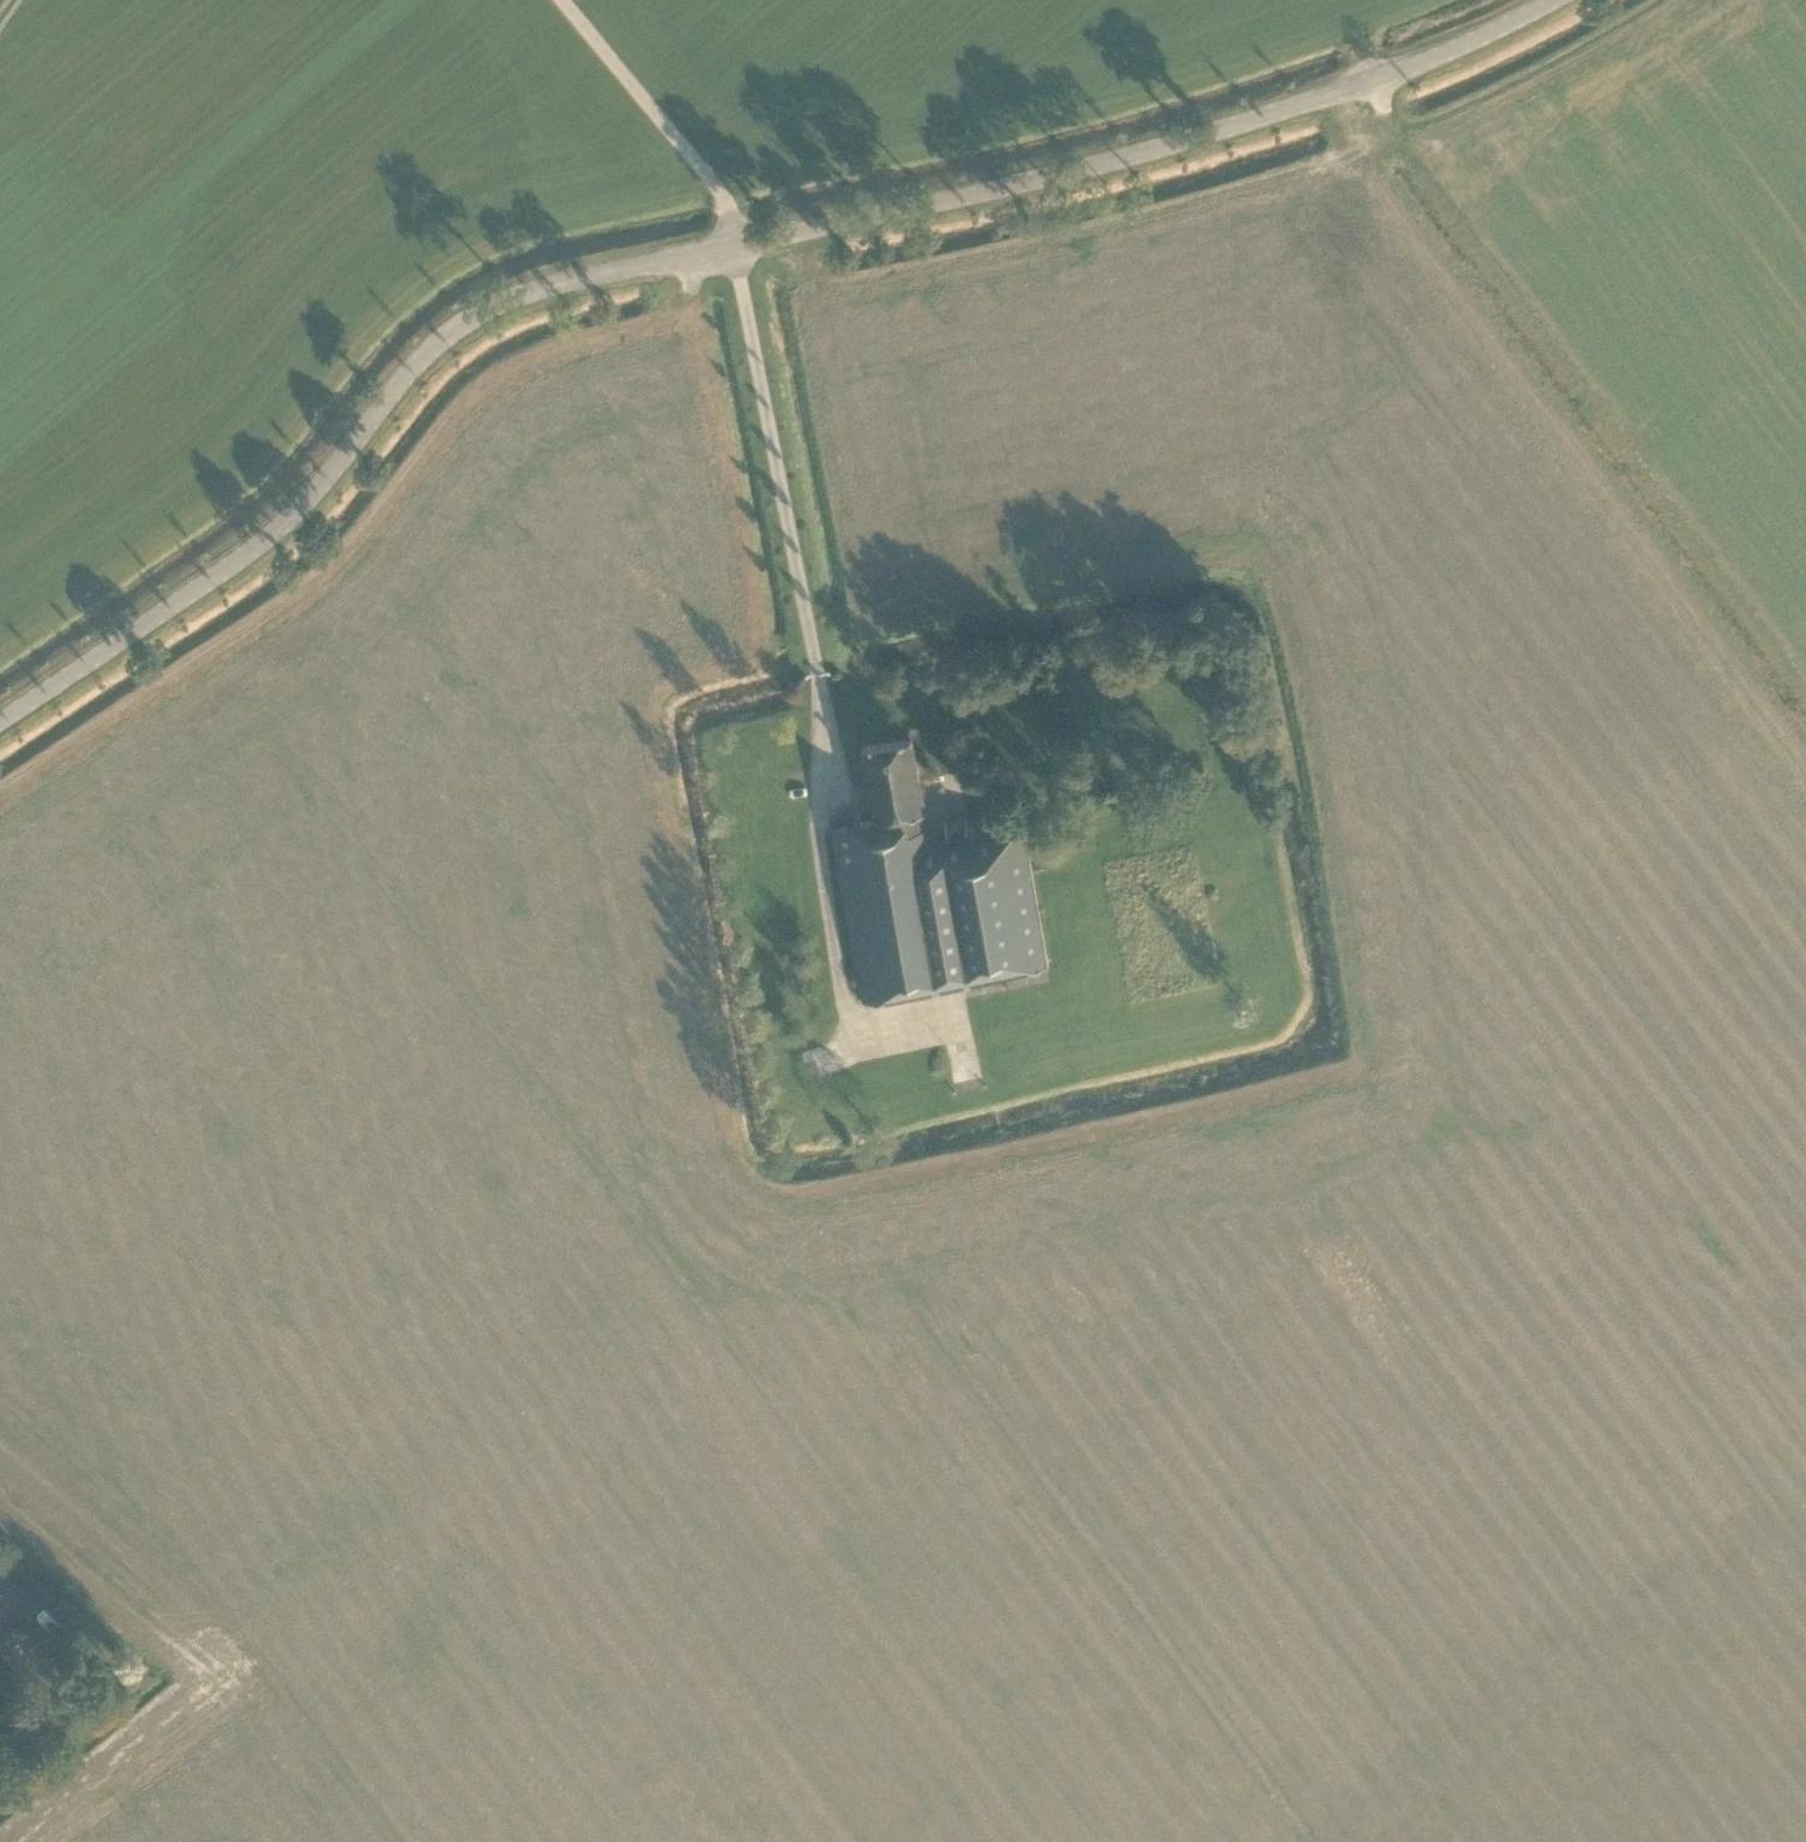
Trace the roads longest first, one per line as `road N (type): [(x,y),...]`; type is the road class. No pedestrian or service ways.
road 1 (unclassified): [(0,719),(286,518),(438,339),(486,308),(562,279),(1130,151),(1322,96),(1469,40),(1542,0)]

